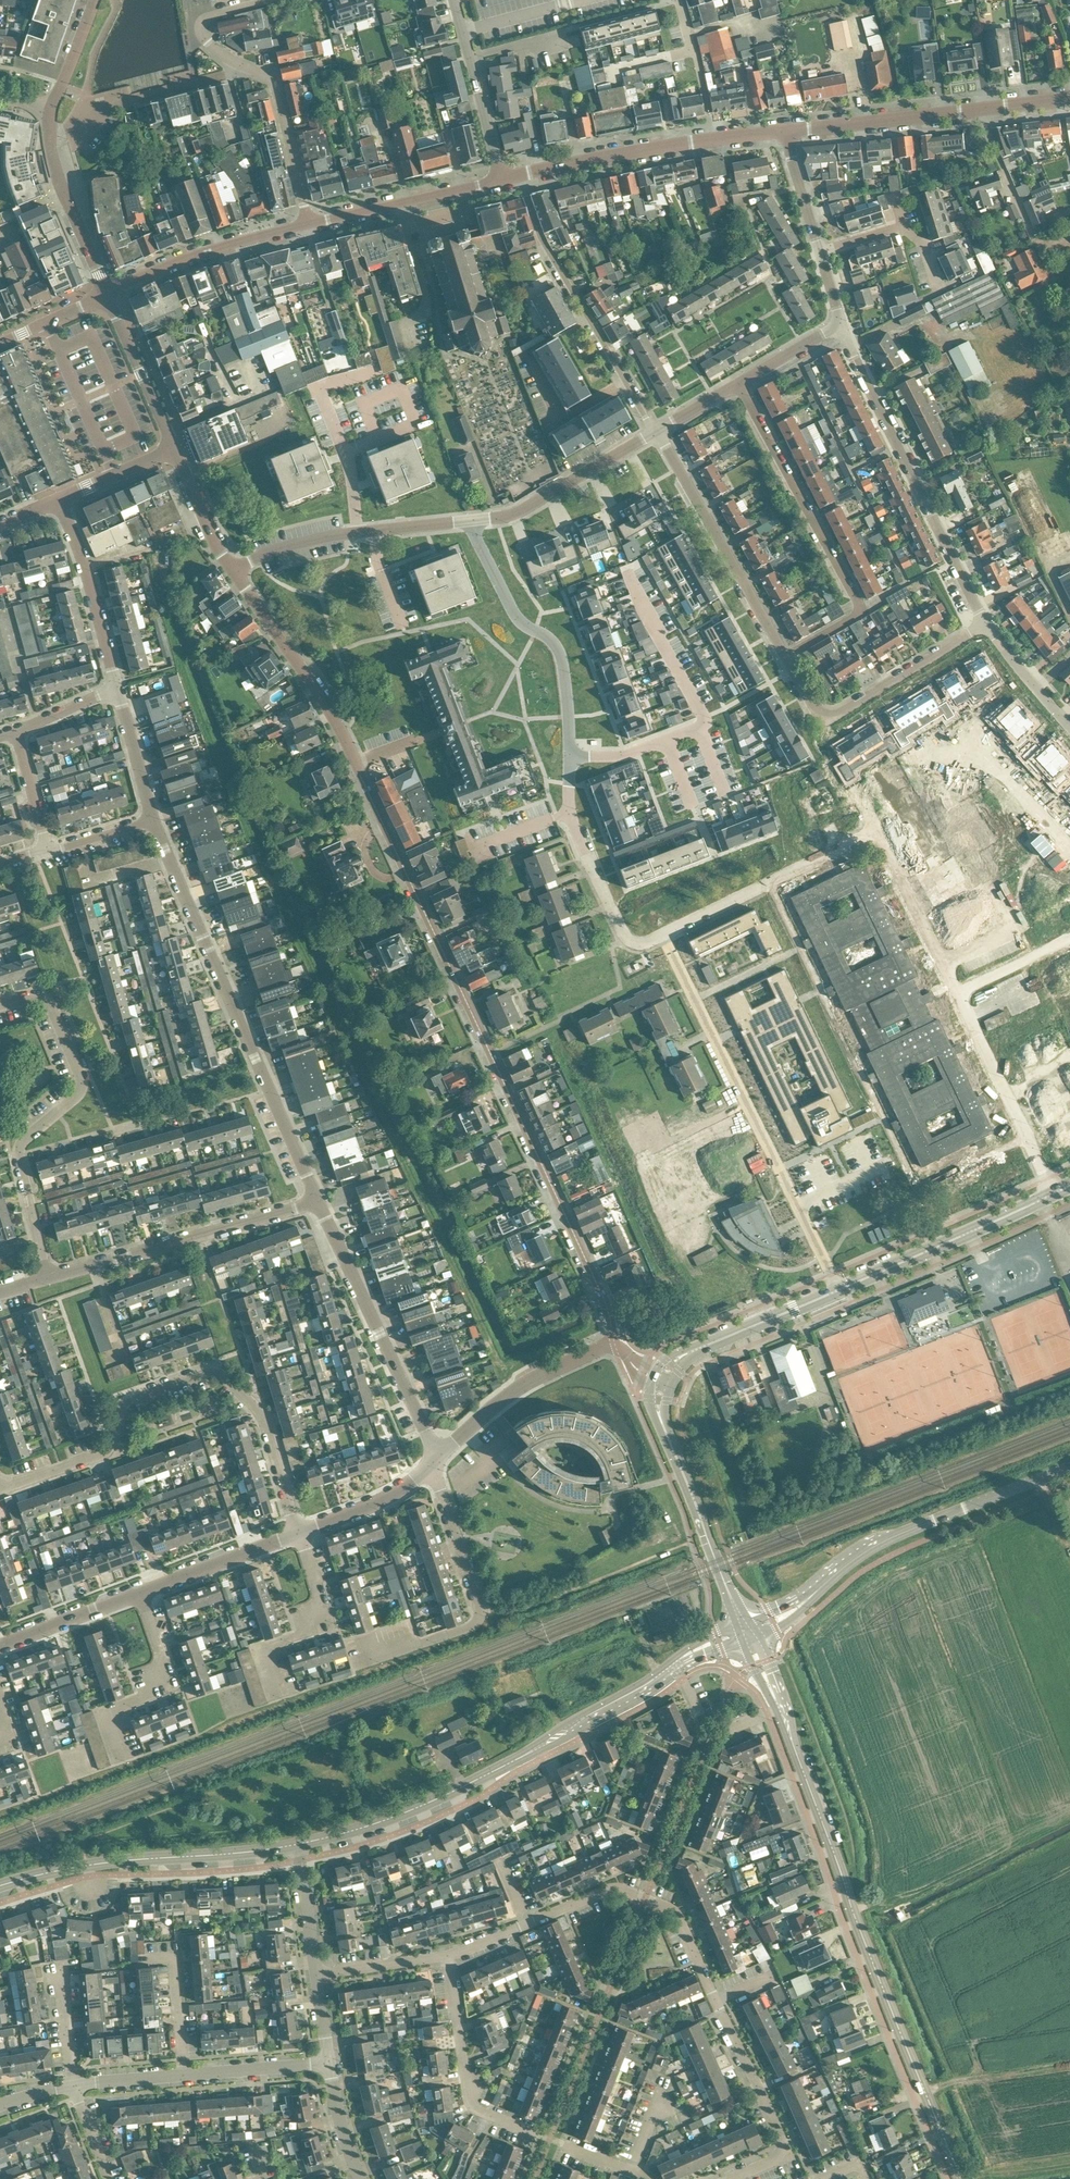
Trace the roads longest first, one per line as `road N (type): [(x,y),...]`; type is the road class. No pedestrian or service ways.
road 1 (tertiary): [(355,764),(612,1314),(612,1343)]
road 2 (tertiary): [(960,2178),(748,1632)]
road 3 (residential): [(733,2176),(774,2159),(781,2137),(670,1909),(604,1891),(448,1956)]
road 4 (tertiary): [(748,1632),(441,1797),(298,1844)]
road 5 (residential): [(300,1533),(255,1417),(216,1381),(130,1404),(99,1462),(0,1490)]
road 6 (residential): [(317,1201),(153,820)]
road 7 (residential): [(838,1290),(665,934)]
road 8 (tertiary): [(1069,1467),(882,1542),(798,1607),(748,1632)]
road 9 (residential): [(49,1279),(21,1151),(79,1096),(81,1069),(44,999),(0,1005)]
road 10 (residential): [(739,384),(860,606),(854,618),(785,656)]
road 11 (residential): [(985,625),(841,324)]
road 12 (residential): [(570,812),(561,658),(550,639),(516,617),(473,521)]
road 13 (residential): [(1069,937),(984,841),(812,925)]
road 14 (tertiary): [(298,1844),(89,1864),(0,1886)]
road 15 (residential): [(520,176),(539,236),(657,432)]
road 16 (residential): [(317,1201),(438,1457)]
road 17 (residential): [(49,1279),(317,1201)]
road 18 (residential): [(372,1662),(476,1625),(432,1467)]
road 19 (tertiary): [(520,176),(784,131)]
road 20 (residential): [(657,432),(785,656)]
road 21 (residential): [(785,656),(814,708),(831,715),(985,625)]
road 22 (residential): [(233,572),(277,550),(344,534),(473,521)]
road 23 (residential): [(201,27),(232,60),(276,84),(310,224)]
road 24 (tertiary): [(355,764),(320,695),(233,572)]
road 25 (residential): [(872,1053),(1069,956)]
road 26 (residential): [(535,2133),(469,2100),(448,1956)]
road 27 (tertiary): [(748,1632),(665,1432)]
road 28 (tertiary): [(310,224),(208,251),(107,295)]
road 29 (residential): [(438,1457),(511,1394),(612,1343)]
road 30 (residential): [(473,521),(517,513),(657,432)]
road 31 (residential): [(960,1236),(872,1053)]
road 32 (tertiary): [(784,131),(984,108)]
road 33 (residential): [(116,688),(58,500)]
road 34 (residential): [(107,295),(57,175),(51,109)]
road 35 (tertiary): [(501,180),(310,224)]
road 36 (residential): [(125,1761),(113,1725),(159,1687),(163,1668),(138,1595)]
road 37 (residential): [(282,1693),(274,1651),(312,1631),(318,1614),(300,1533)]
road 38 (residential): [(501,180),(454,0)]
road 39 (residential): [(138,1595),(300,1533)]
road 40 (tertiary): [(174,449),(107,295)]
road 41 (residential): [(1043,259),(984,108)]
road 42 (residential): [(184,2075),(173,1959),(135,1959)]
road 43 (tertiary): [(697,1348),(838,1290)]
road 44 (residential): [(300,1533),(379,1504),(432,1467)]
road 45 (residential): [(636,943),(624,935),(570,812)]
road 46 (residential): [(1,1646),(138,1595)]
road 47 (residential): [(184,2075),(328,2064)]
road 48 (residential): [(872,1053),(812,925)]
road 49 (residential): [(153,820),(116,688)]
road 50 (residential): [(665,934),(788,874)]
road 51 (tertiary): [(233,572),(174,449)]
road 52 (tertiary): [(838,1290),(960,1236)]
road 53 (residential): [(448,1956),(316,1975)]
road 54 (residential): [(316,1975),(298,1844)]
road 55 (residential): [(1069,726),(985,625)]
road 56 (tertiary): [(58,500),(174,449)]
road 57 (residential): [(820,252),(784,131)]
road 58 (residential): [(47,851),(16,732)]
road 59 (tertiary): [(960,1236),(1069,1185)]

